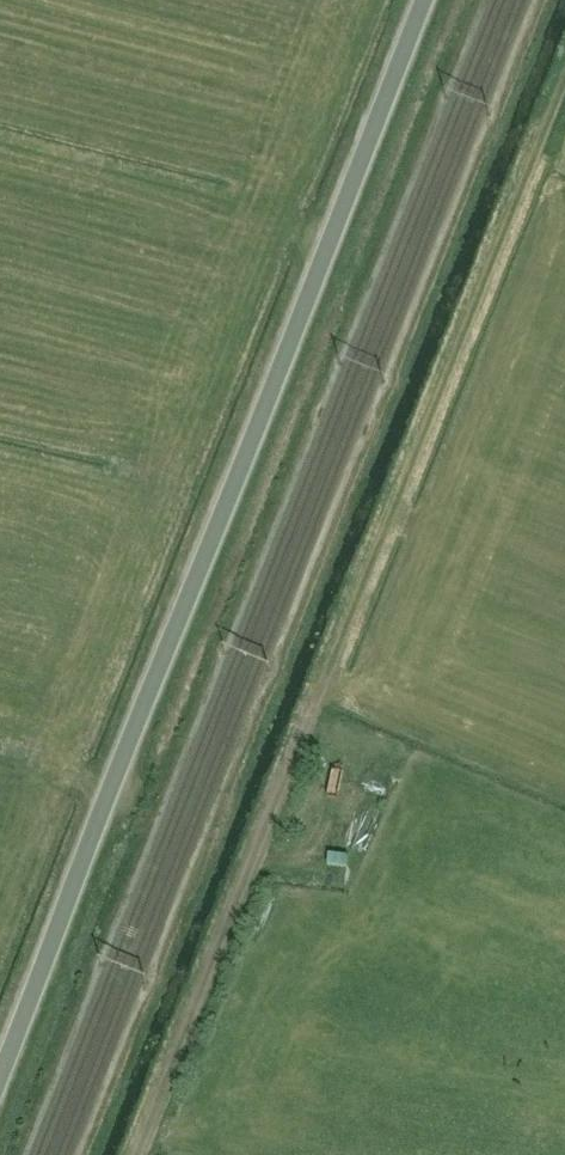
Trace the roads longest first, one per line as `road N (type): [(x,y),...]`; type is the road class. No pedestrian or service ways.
road 1 (unclassified): [(0,1076),(424,0)]
road 2 (track): [(140,1154),(564,86)]

